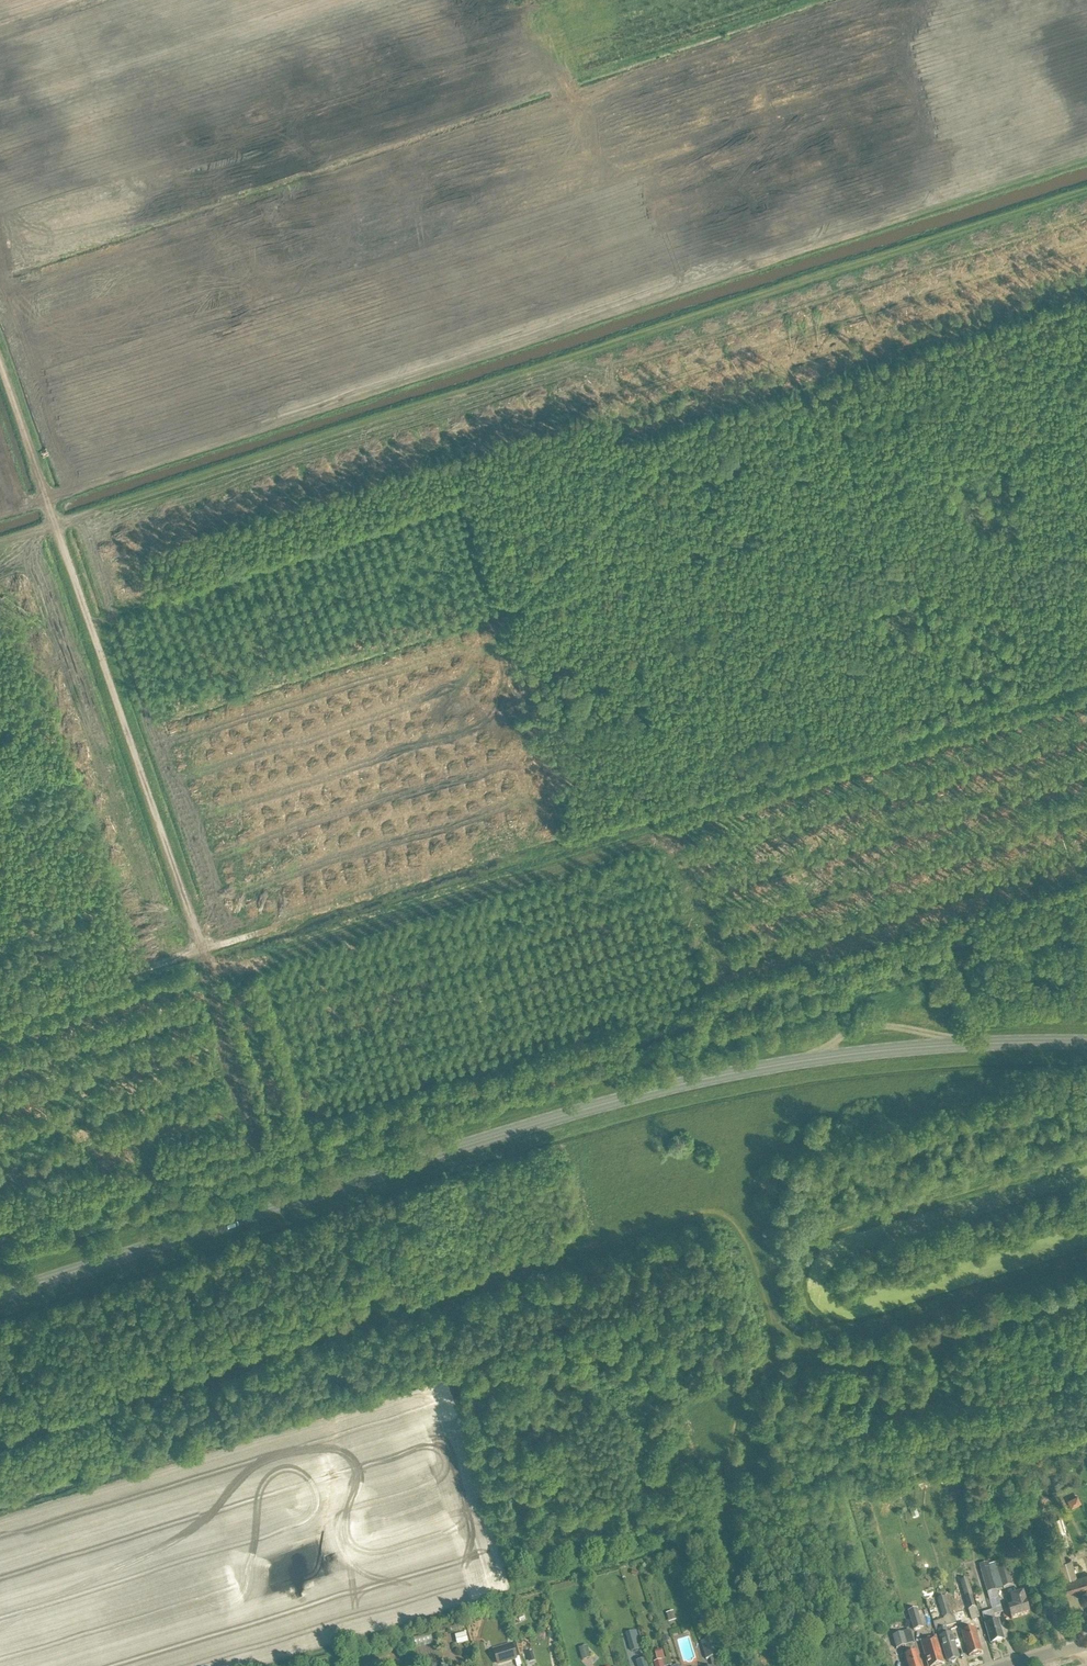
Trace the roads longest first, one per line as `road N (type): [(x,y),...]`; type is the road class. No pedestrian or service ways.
road 1 (track): [(0,1440),(391,1304),(640,1228),(721,1212),(745,1240),(774,1332),(739,1407),(728,1461),(735,1625),(749,1665)]
road 2 (primary): [(0,1295),(528,1124),(671,1086),(878,1050),(1086,1042)]
road 3 (track): [(278,1155),(1086,905)]
road 4 (track): [(0,1241),(278,1155)]

